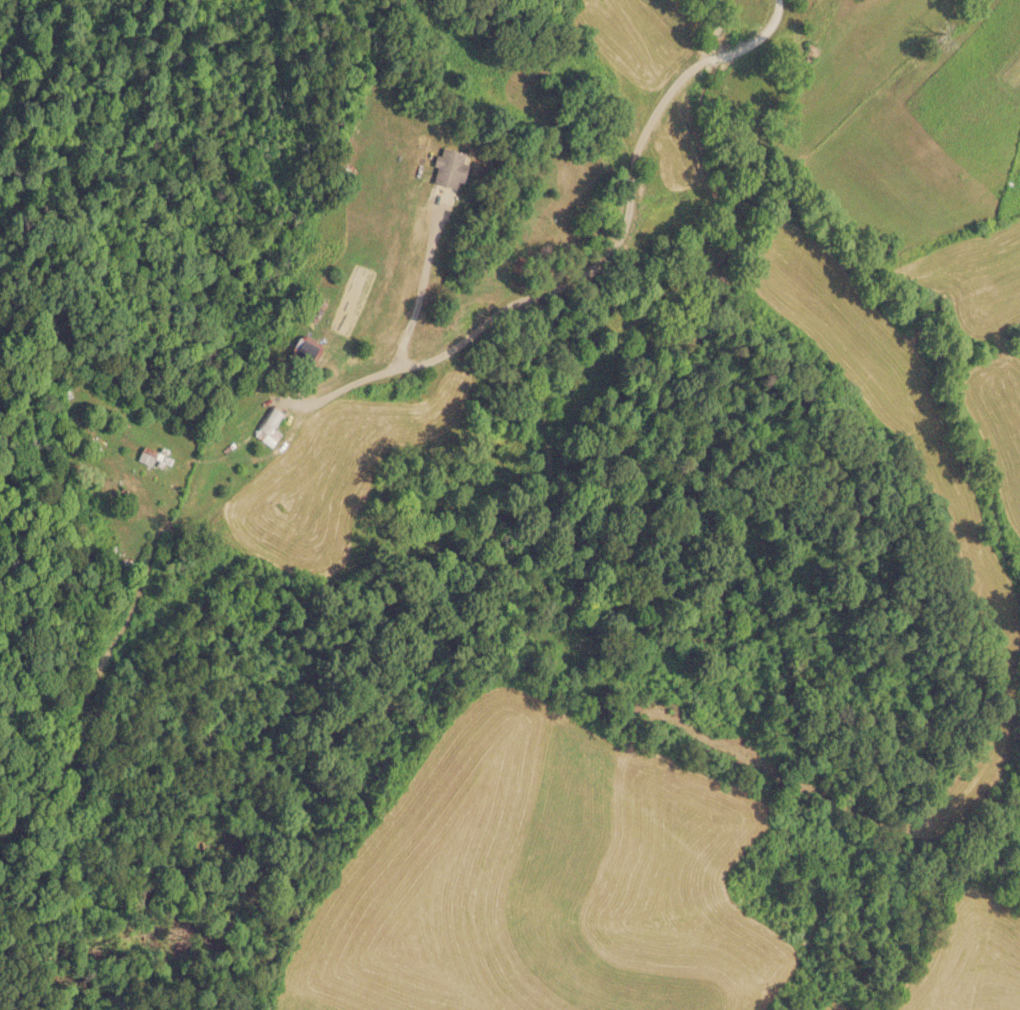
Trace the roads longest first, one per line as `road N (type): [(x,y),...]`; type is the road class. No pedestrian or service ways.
road 1 (residential): [(0,880),(52,862),(100,753)]

